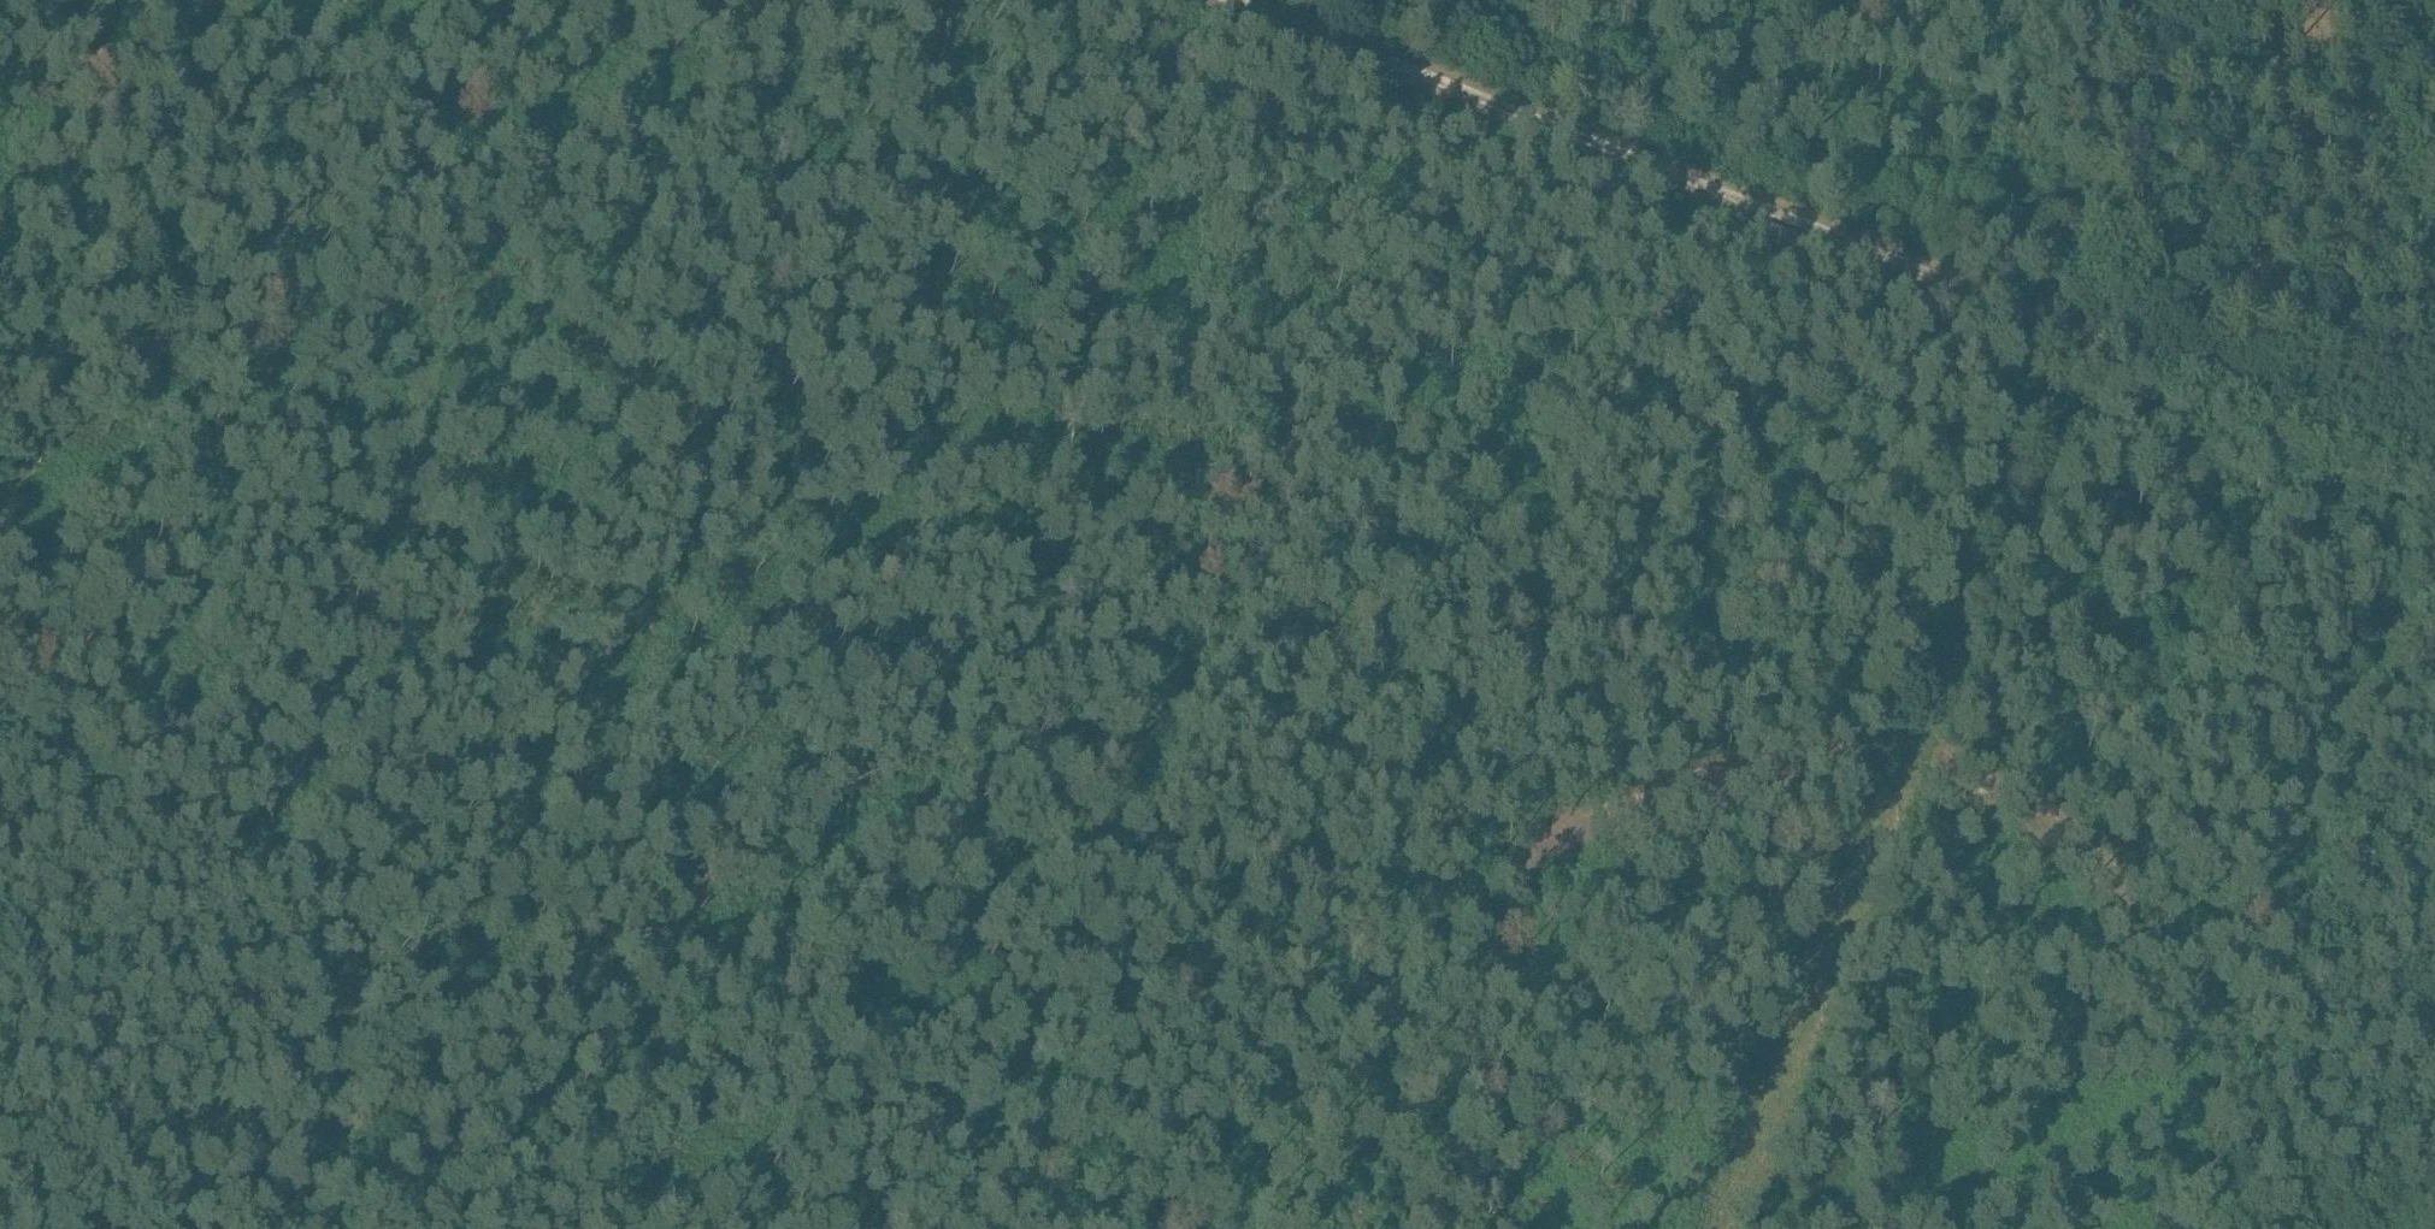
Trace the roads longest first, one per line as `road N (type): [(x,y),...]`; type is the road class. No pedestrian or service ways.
road 1 (track): [(2044,319),(1252,0)]
road 2 (track): [(232,0),(0,563)]
road 3 (track): [(2434,470),(2044,319)]
road 4 (track): [(1938,664),(1915,480),(1950,282)]
road 5 (track): [(2044,319),(2169,0)]

